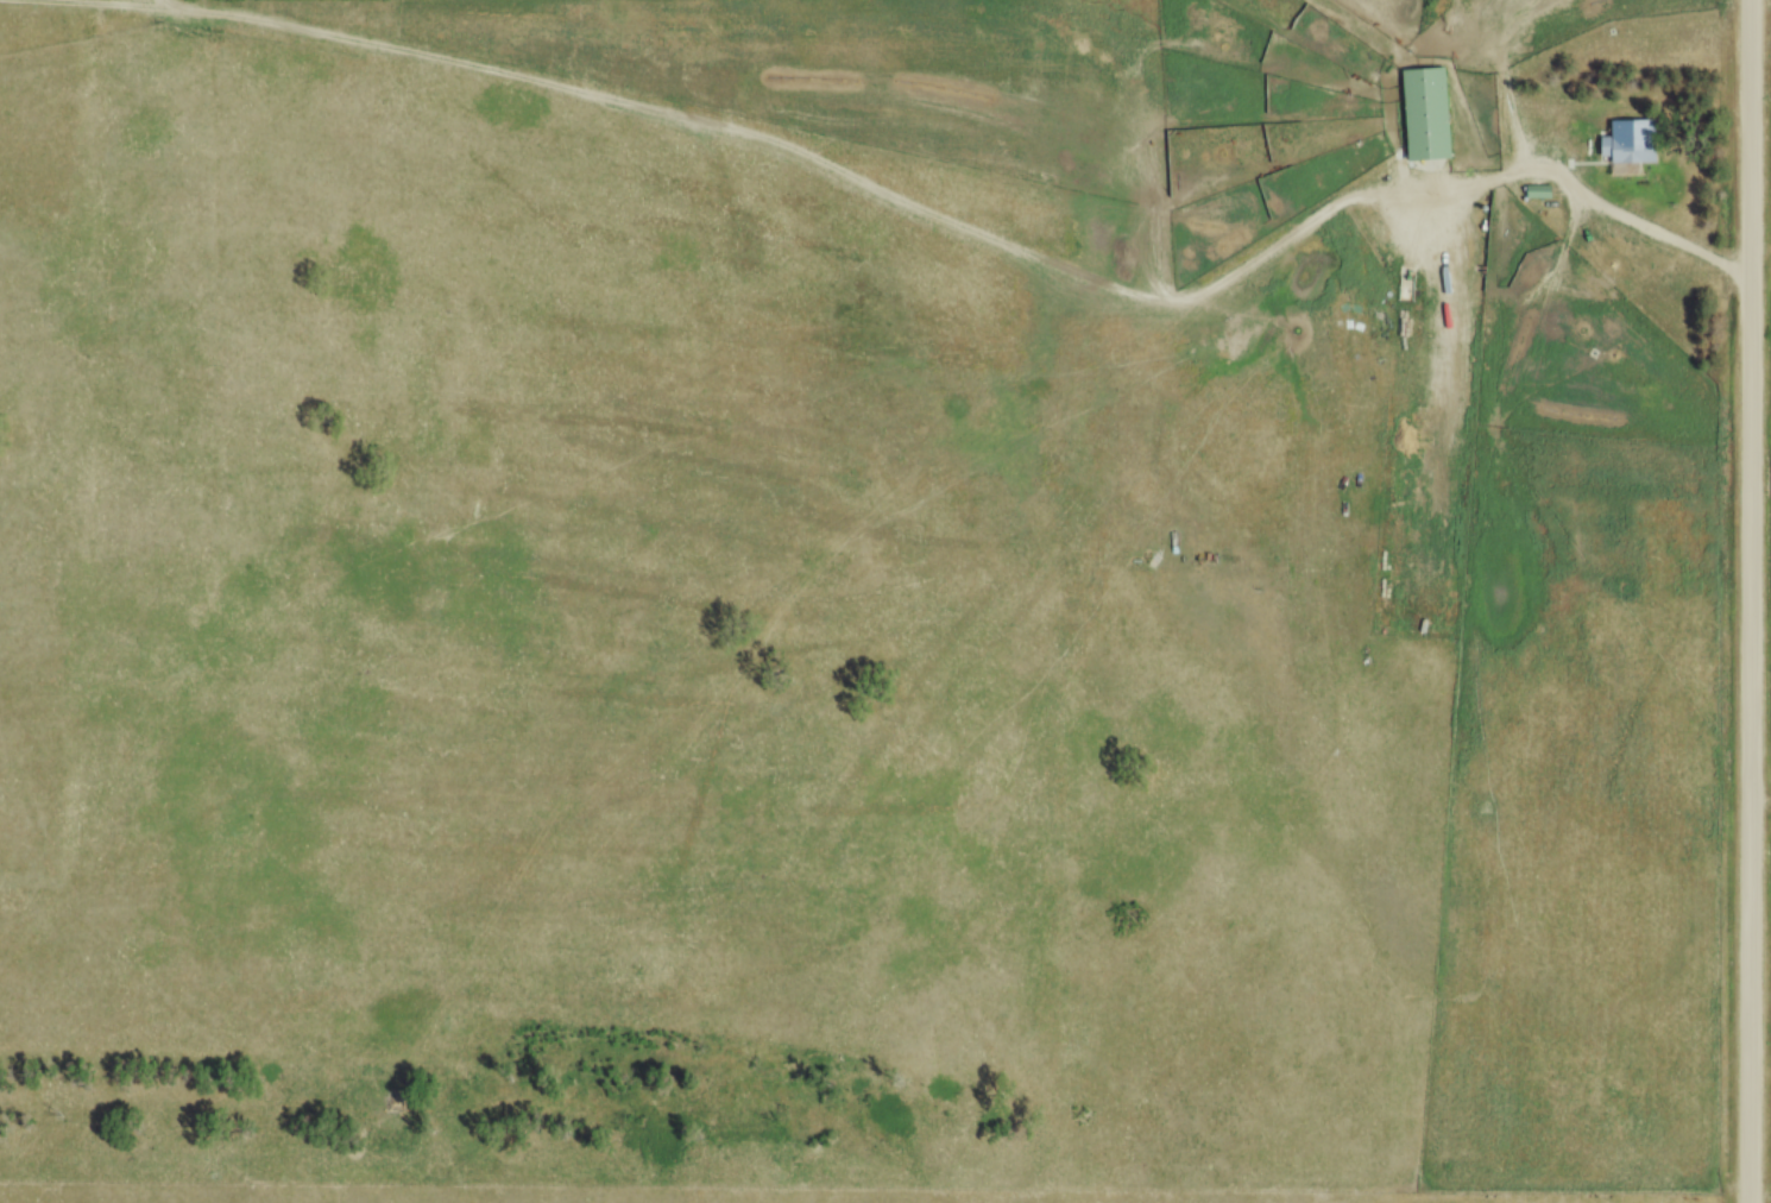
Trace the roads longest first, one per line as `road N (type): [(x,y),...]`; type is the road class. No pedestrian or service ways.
road 1 (tertiary): [(1750,0),(1748,1202)]

